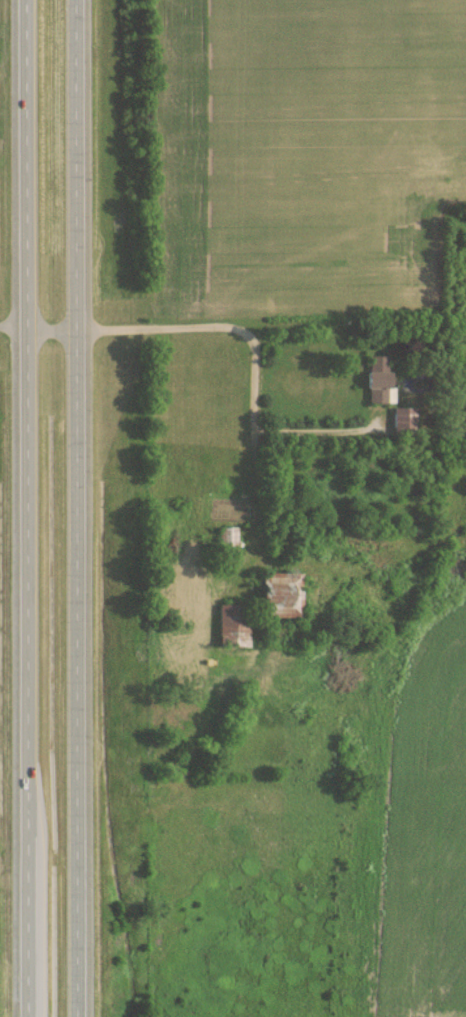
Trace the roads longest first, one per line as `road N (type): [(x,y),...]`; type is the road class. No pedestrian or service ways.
road 1 (trunk): [(28,0),(31,1016)]
road 2 (trunk): [(78,1016),(79,0)]

